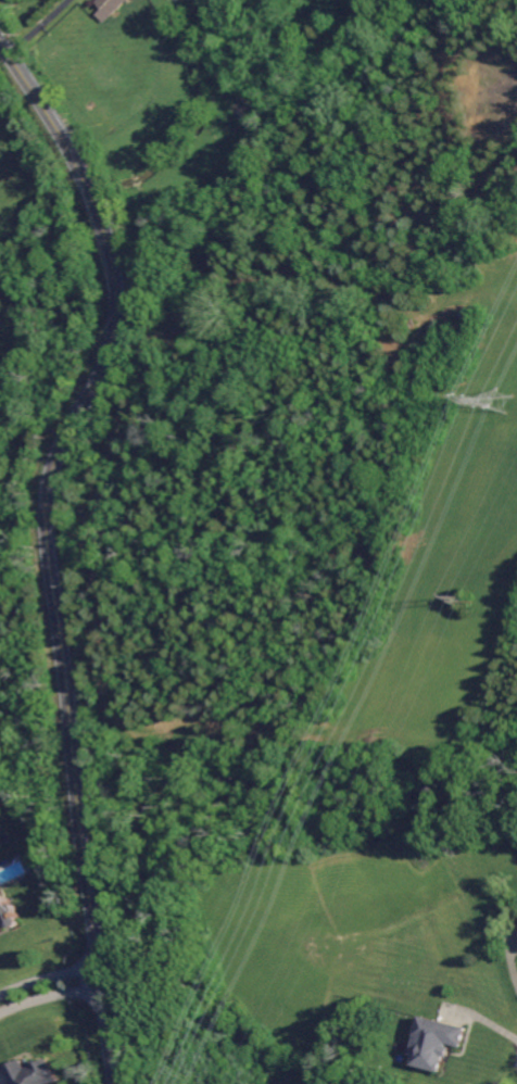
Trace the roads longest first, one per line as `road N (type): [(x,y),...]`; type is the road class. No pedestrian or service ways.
road 1 (tertiary): [(115,1083),(49,517),(63,446),(110,351),(114,263),(68,146),(0,36)]

